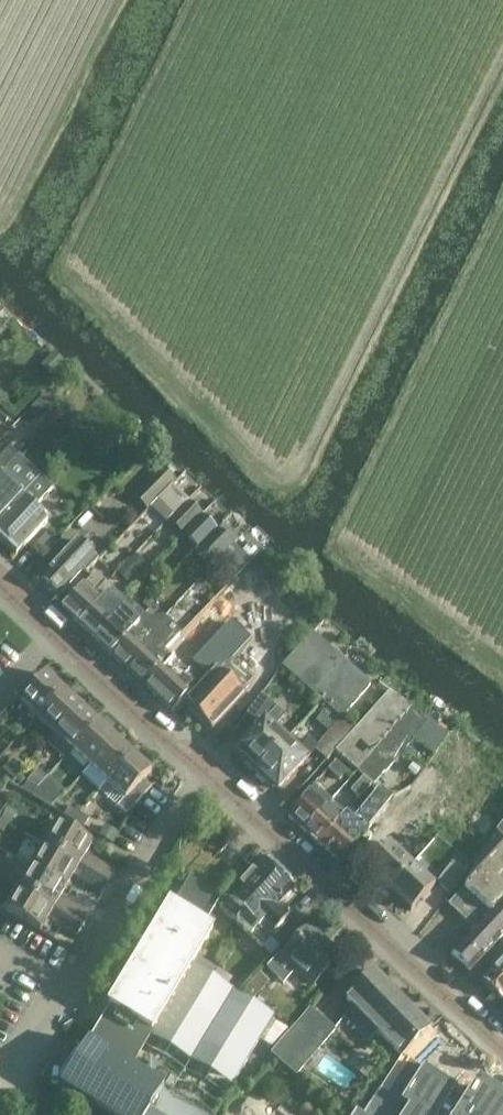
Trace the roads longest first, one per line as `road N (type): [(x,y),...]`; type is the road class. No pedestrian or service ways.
road 1 (tertiary): [(502,1050),(207,774)]
road 2 (unclassified): [(60,1000),(207,774)]
road 3 (tertiary): [(207,774),(52,636)]

